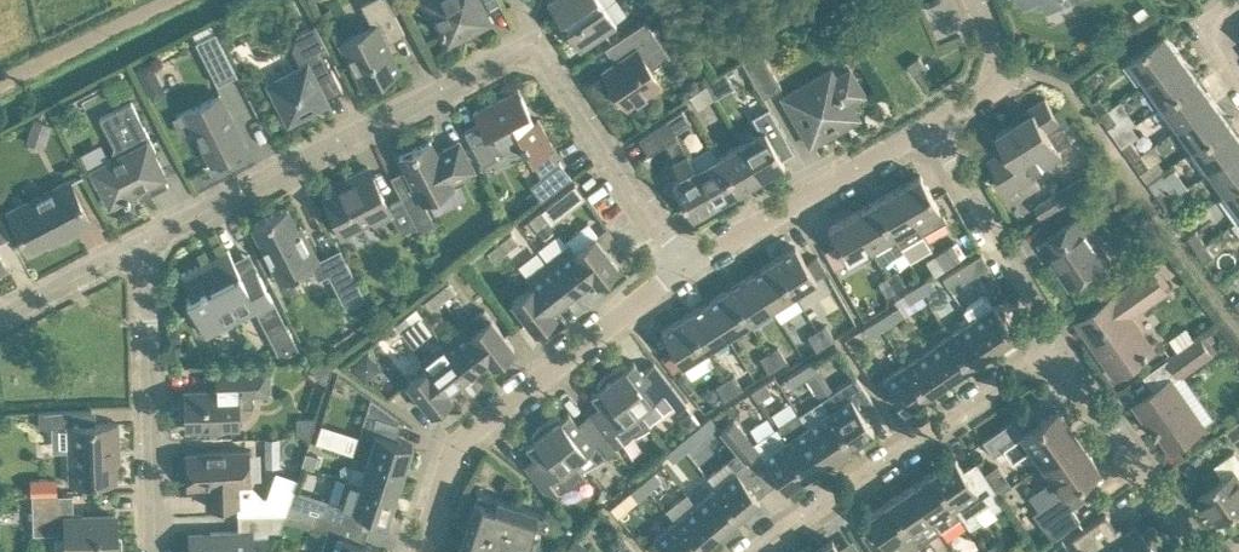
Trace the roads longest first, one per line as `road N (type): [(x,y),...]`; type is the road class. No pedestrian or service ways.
road 1 (residential): [(685,269),(534,41),(144,244)]
road 2 (residential): [(420,551),(455,445),(685,269)]
road 3 (residential): [(754,551),(1056,352)]
road 4 (residential): [(156,551),(144,244)]
road 5 (residential): [(685,269),(931,123)]
road 6 (residential): [(1056,352),(931,123)]
road 7 (residential): [(1198,551),(1056,352)]
road 8 (unclassified): [(0,81),(160,0)]
road 9 (residential): [(931,123),(992,87),(1003,68),(976,0)]
road 10 (residential): [(144,244),(0,317)]

